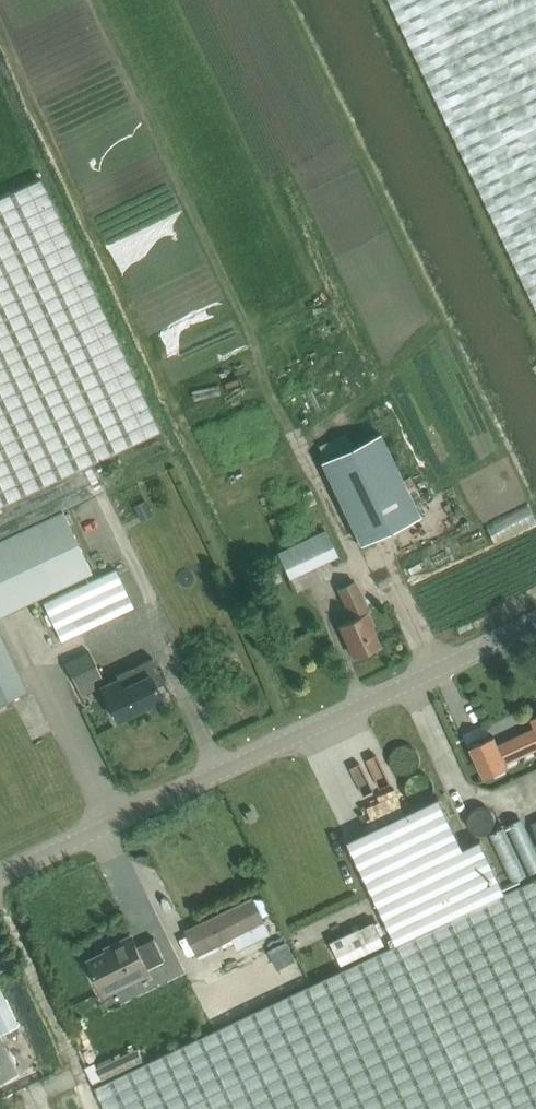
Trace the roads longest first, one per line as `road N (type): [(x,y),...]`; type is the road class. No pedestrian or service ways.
road 1 (unclassified): [(0,879),(535,620)]

